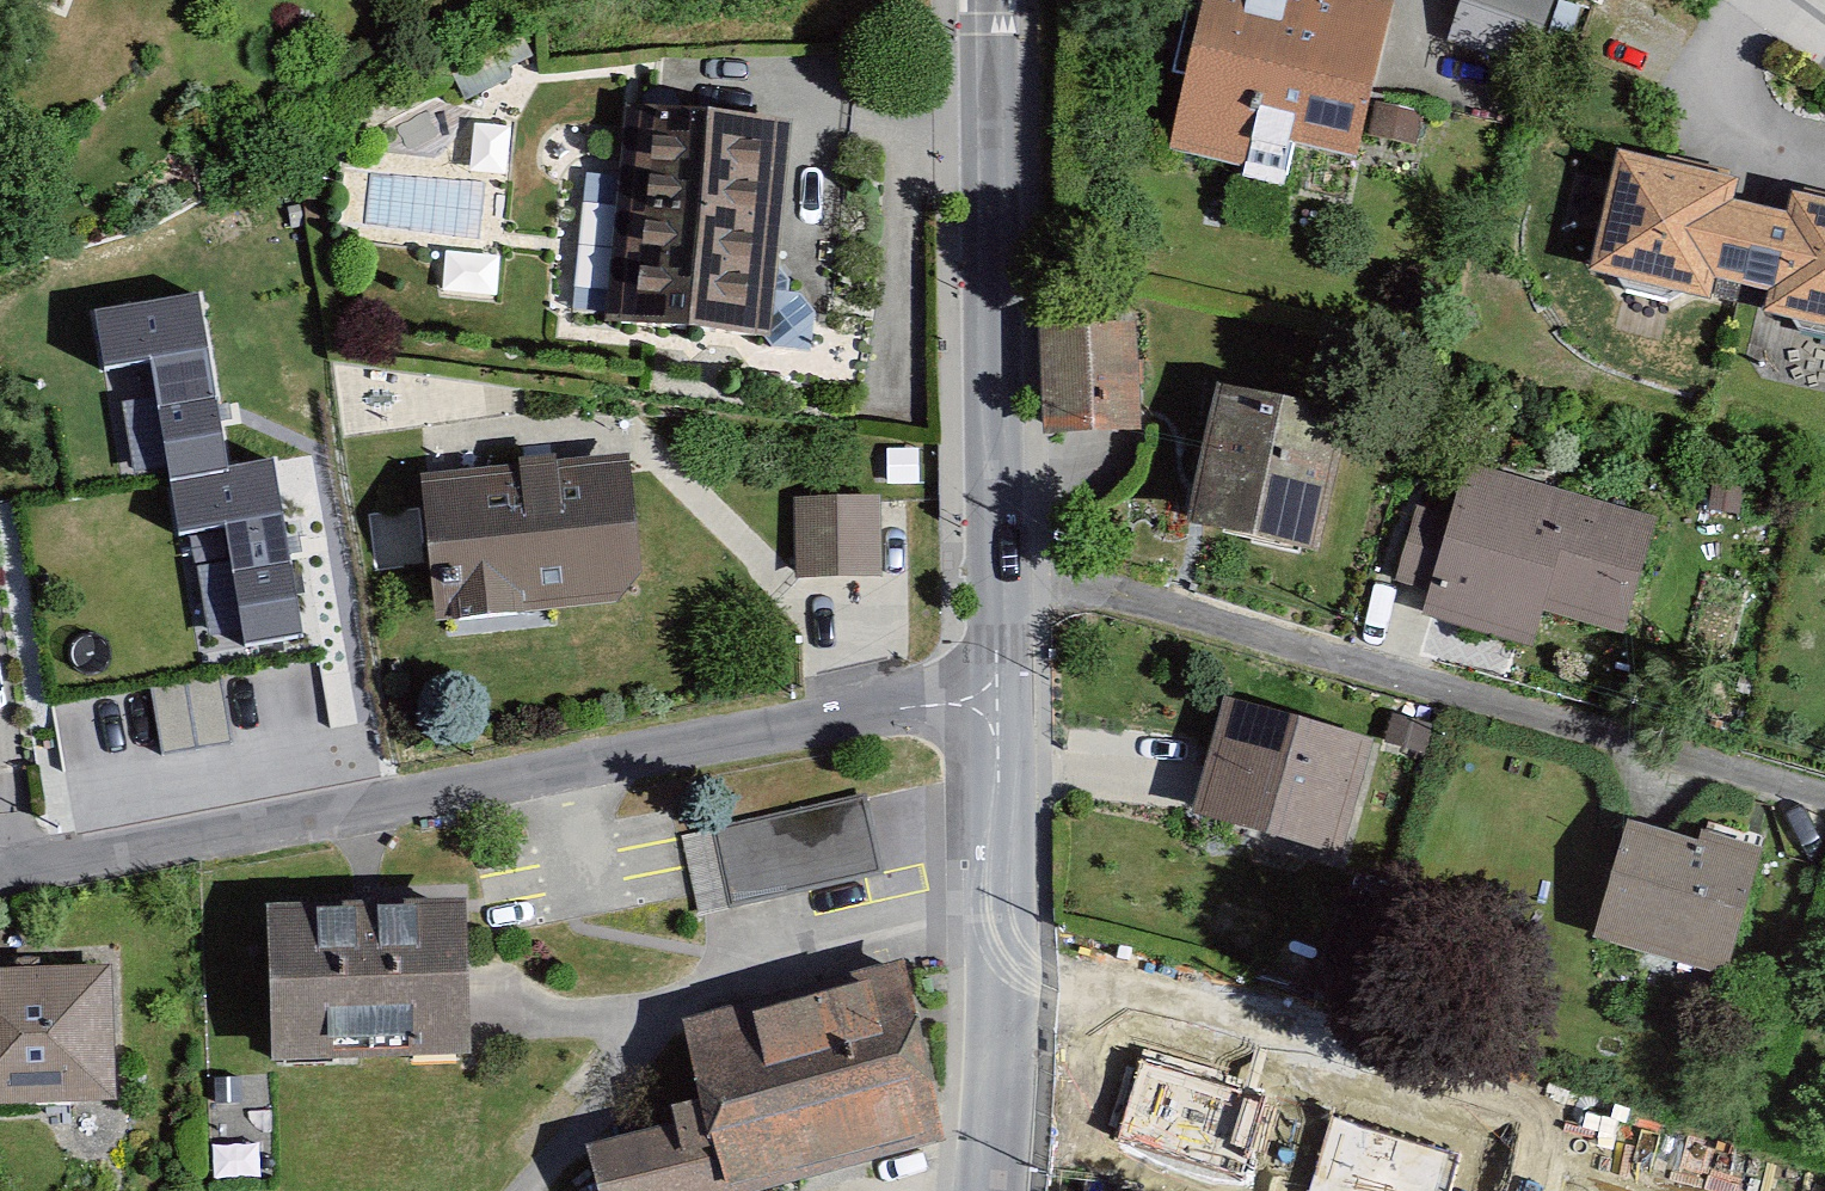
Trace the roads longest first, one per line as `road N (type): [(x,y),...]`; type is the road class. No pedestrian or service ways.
road 1 (residential): [(0,883),(894,717),(1006,703)]
road 2 (residential): [(1006,703),(994,0)]
road 3 (residential): [(992,1190),(1006,703)]

